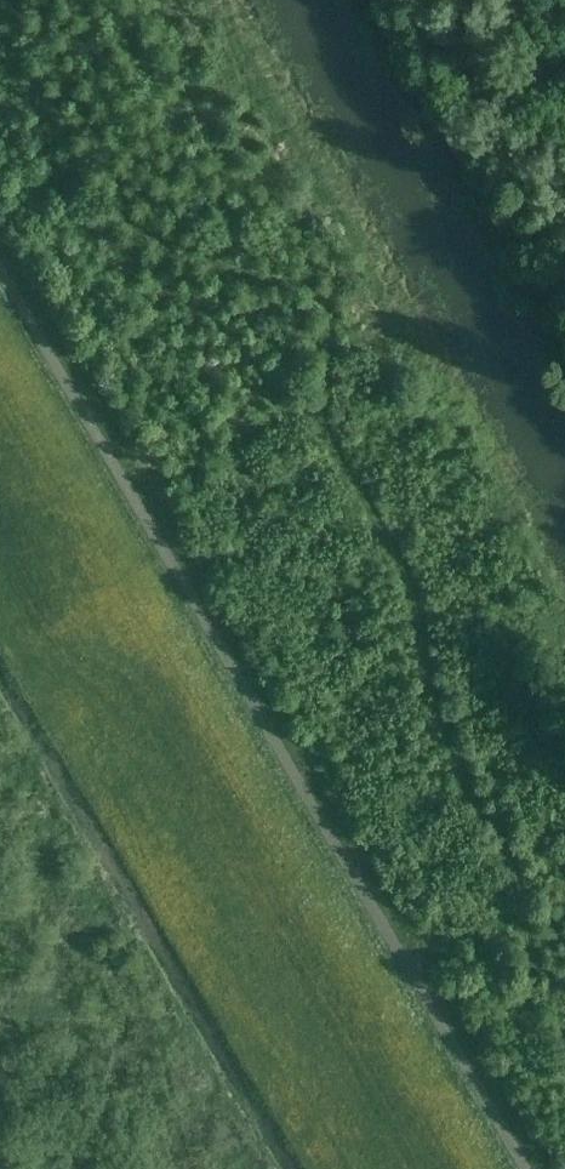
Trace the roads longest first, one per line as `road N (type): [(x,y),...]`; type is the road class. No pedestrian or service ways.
road 1 (track): [(564,333),(366,0)]

